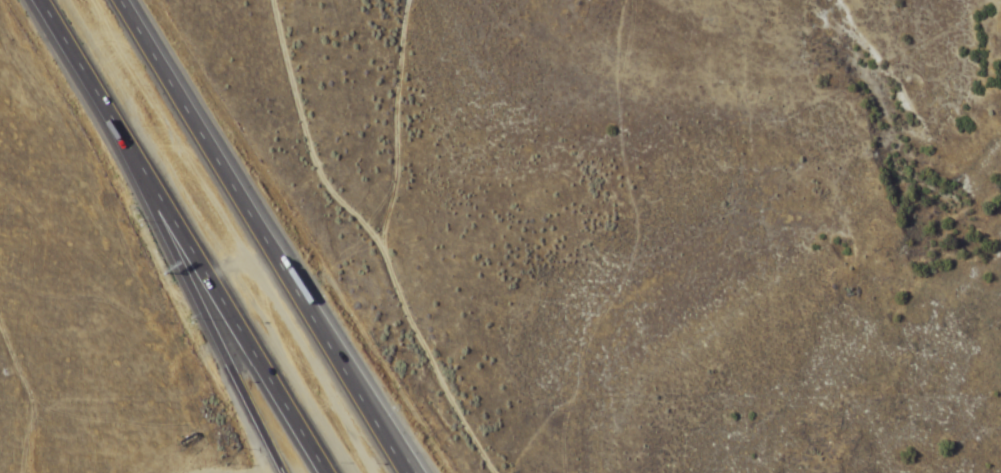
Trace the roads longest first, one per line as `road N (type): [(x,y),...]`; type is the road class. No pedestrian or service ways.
road 1 (motorway): [(50,0),(337,472)]
road 2 (motorway): [(418,472),(132,0)]
road 3 (track): [(492,472),(374,236),(312,161),(270,0)]
road 4 (motorway): [(162,208),(291,472)]

